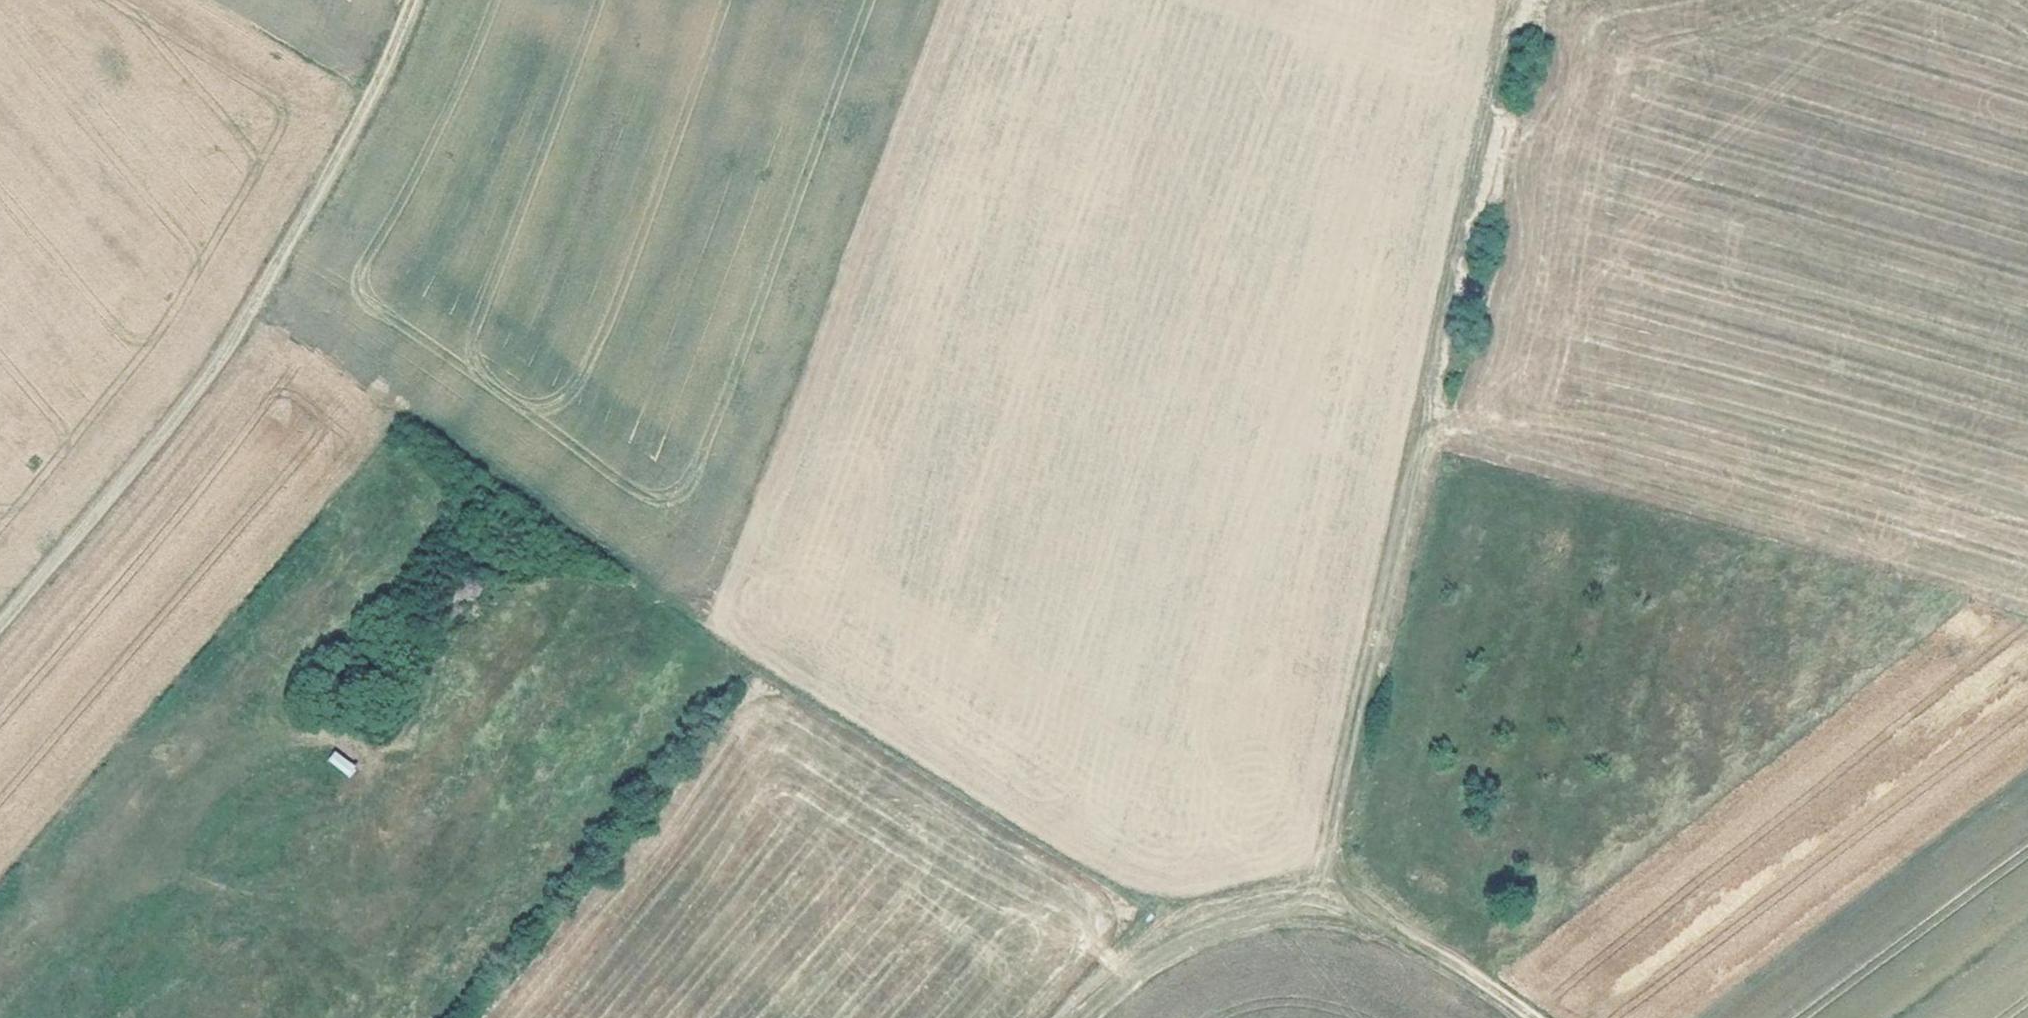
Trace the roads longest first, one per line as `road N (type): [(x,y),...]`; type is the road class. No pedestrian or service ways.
road 1 (track): [(1534,1017),(1376,914),(1337,858),(1519,0)]
road 2 (track): [(415,0),(307,217),(204,391),(0,625)]
road 3 (track): [(1074,1017),(1182,940),(1311,902),(1337,858)]

